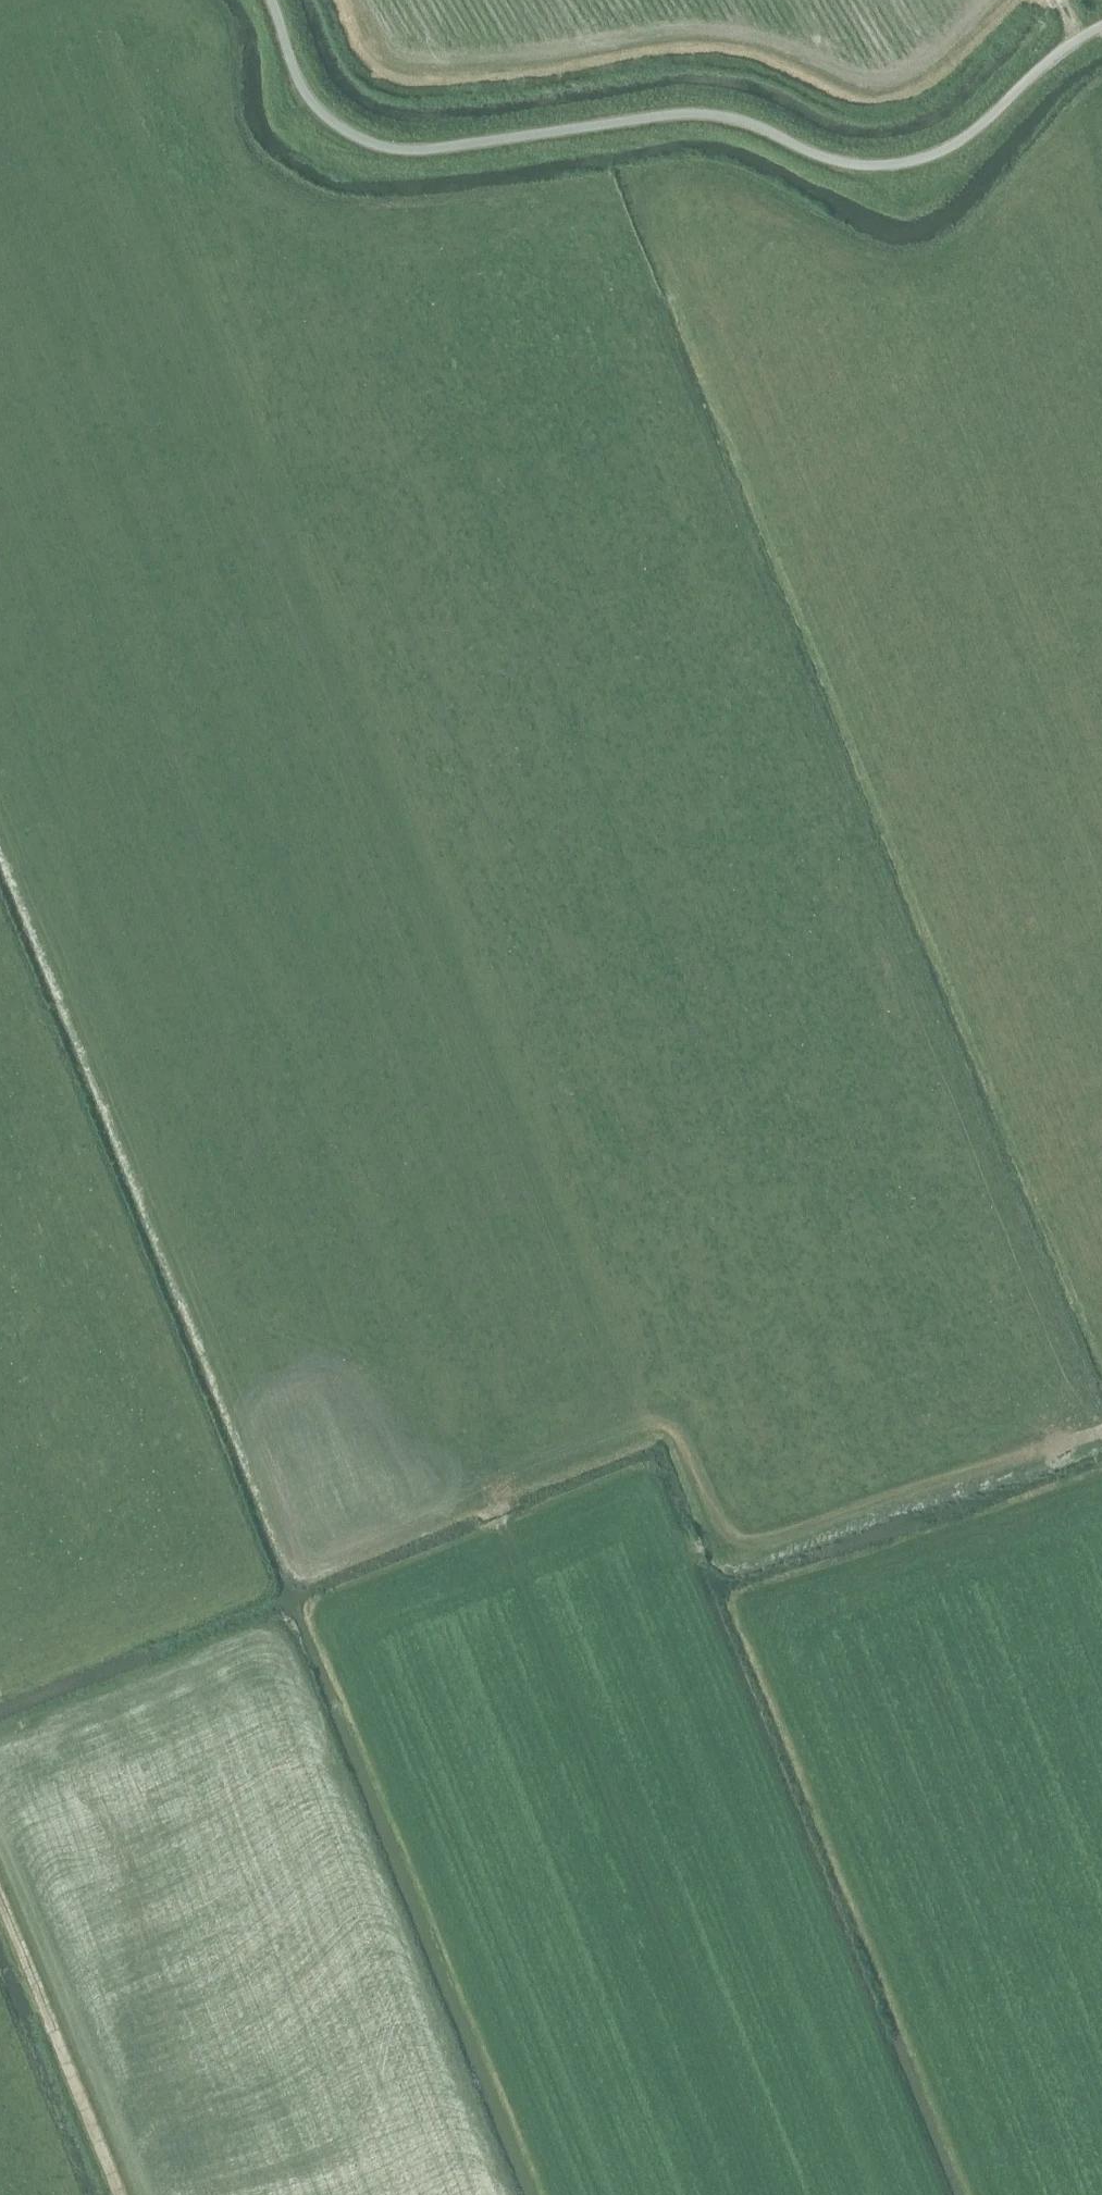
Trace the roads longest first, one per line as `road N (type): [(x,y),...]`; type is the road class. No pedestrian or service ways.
road 1 (track): [(0,1888),(122,2194)]

